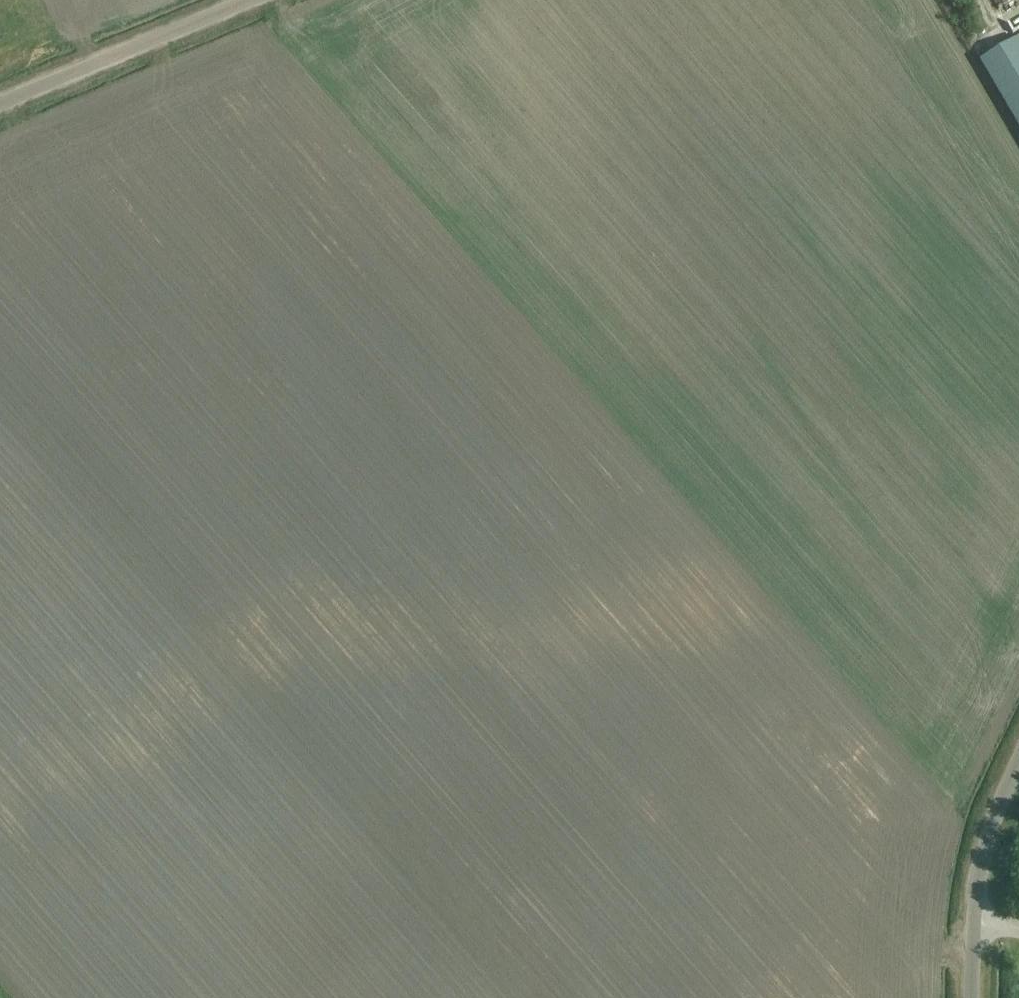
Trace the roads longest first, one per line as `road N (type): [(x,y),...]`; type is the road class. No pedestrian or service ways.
road 1 (unclassified): [(0,104),(246,0)]
road 2 (unclassified): [(972,997),(974,906),(987,838),(1018,762)]

